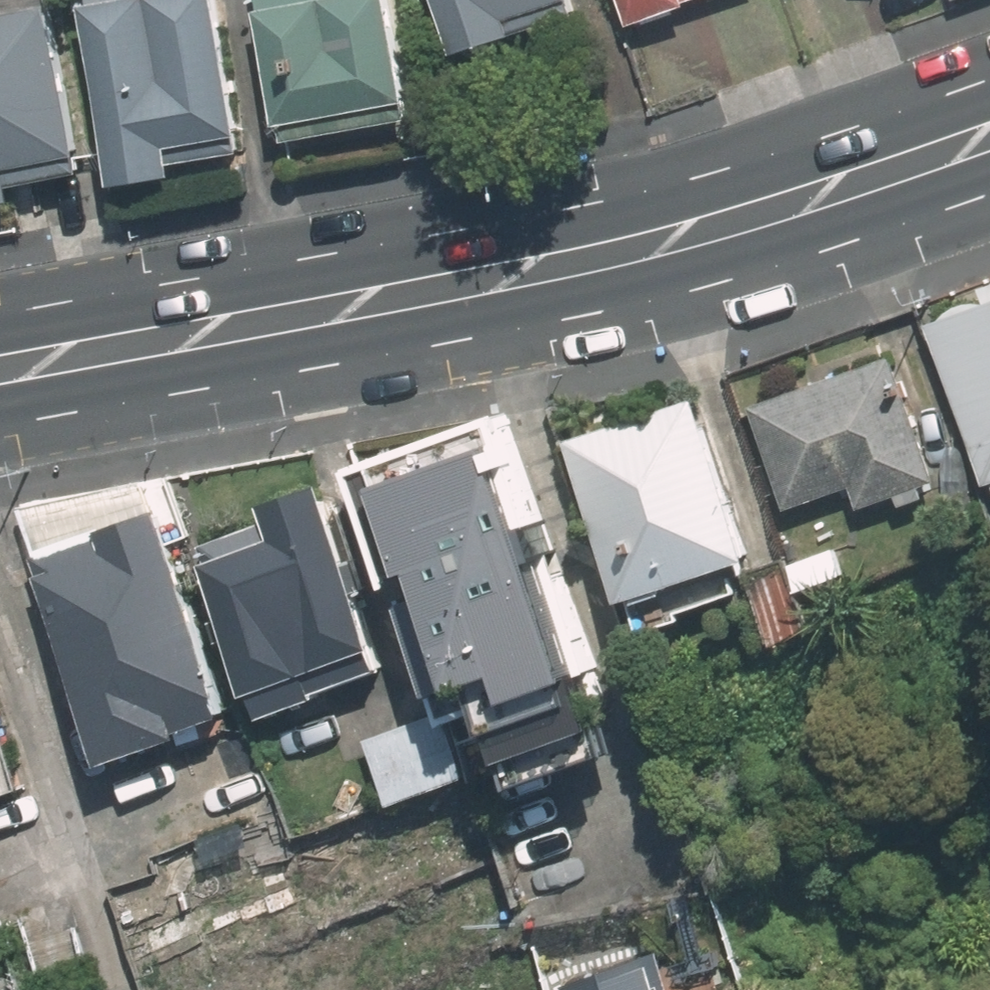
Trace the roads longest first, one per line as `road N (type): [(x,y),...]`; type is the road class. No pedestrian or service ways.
road 1 (secondary): [(989,138),(725,225),(459,285),(0,368)]

